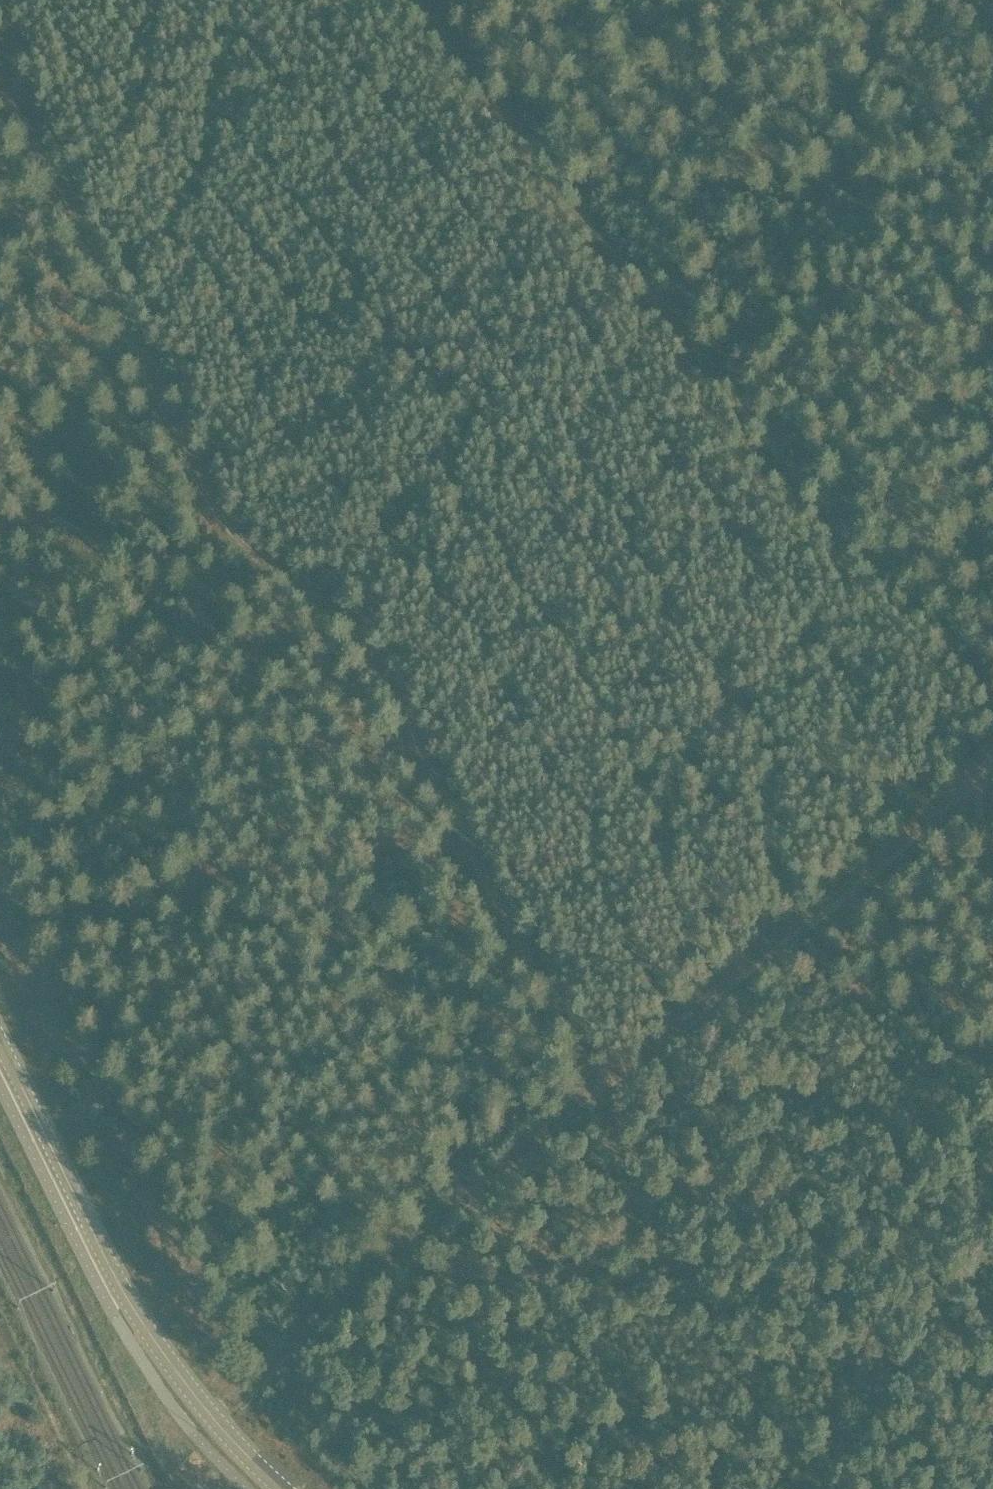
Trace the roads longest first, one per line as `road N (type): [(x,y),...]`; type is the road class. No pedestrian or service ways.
road 1 (tertiary): [(0,1047),(150,1340),(200,1406),(287,1488)]

